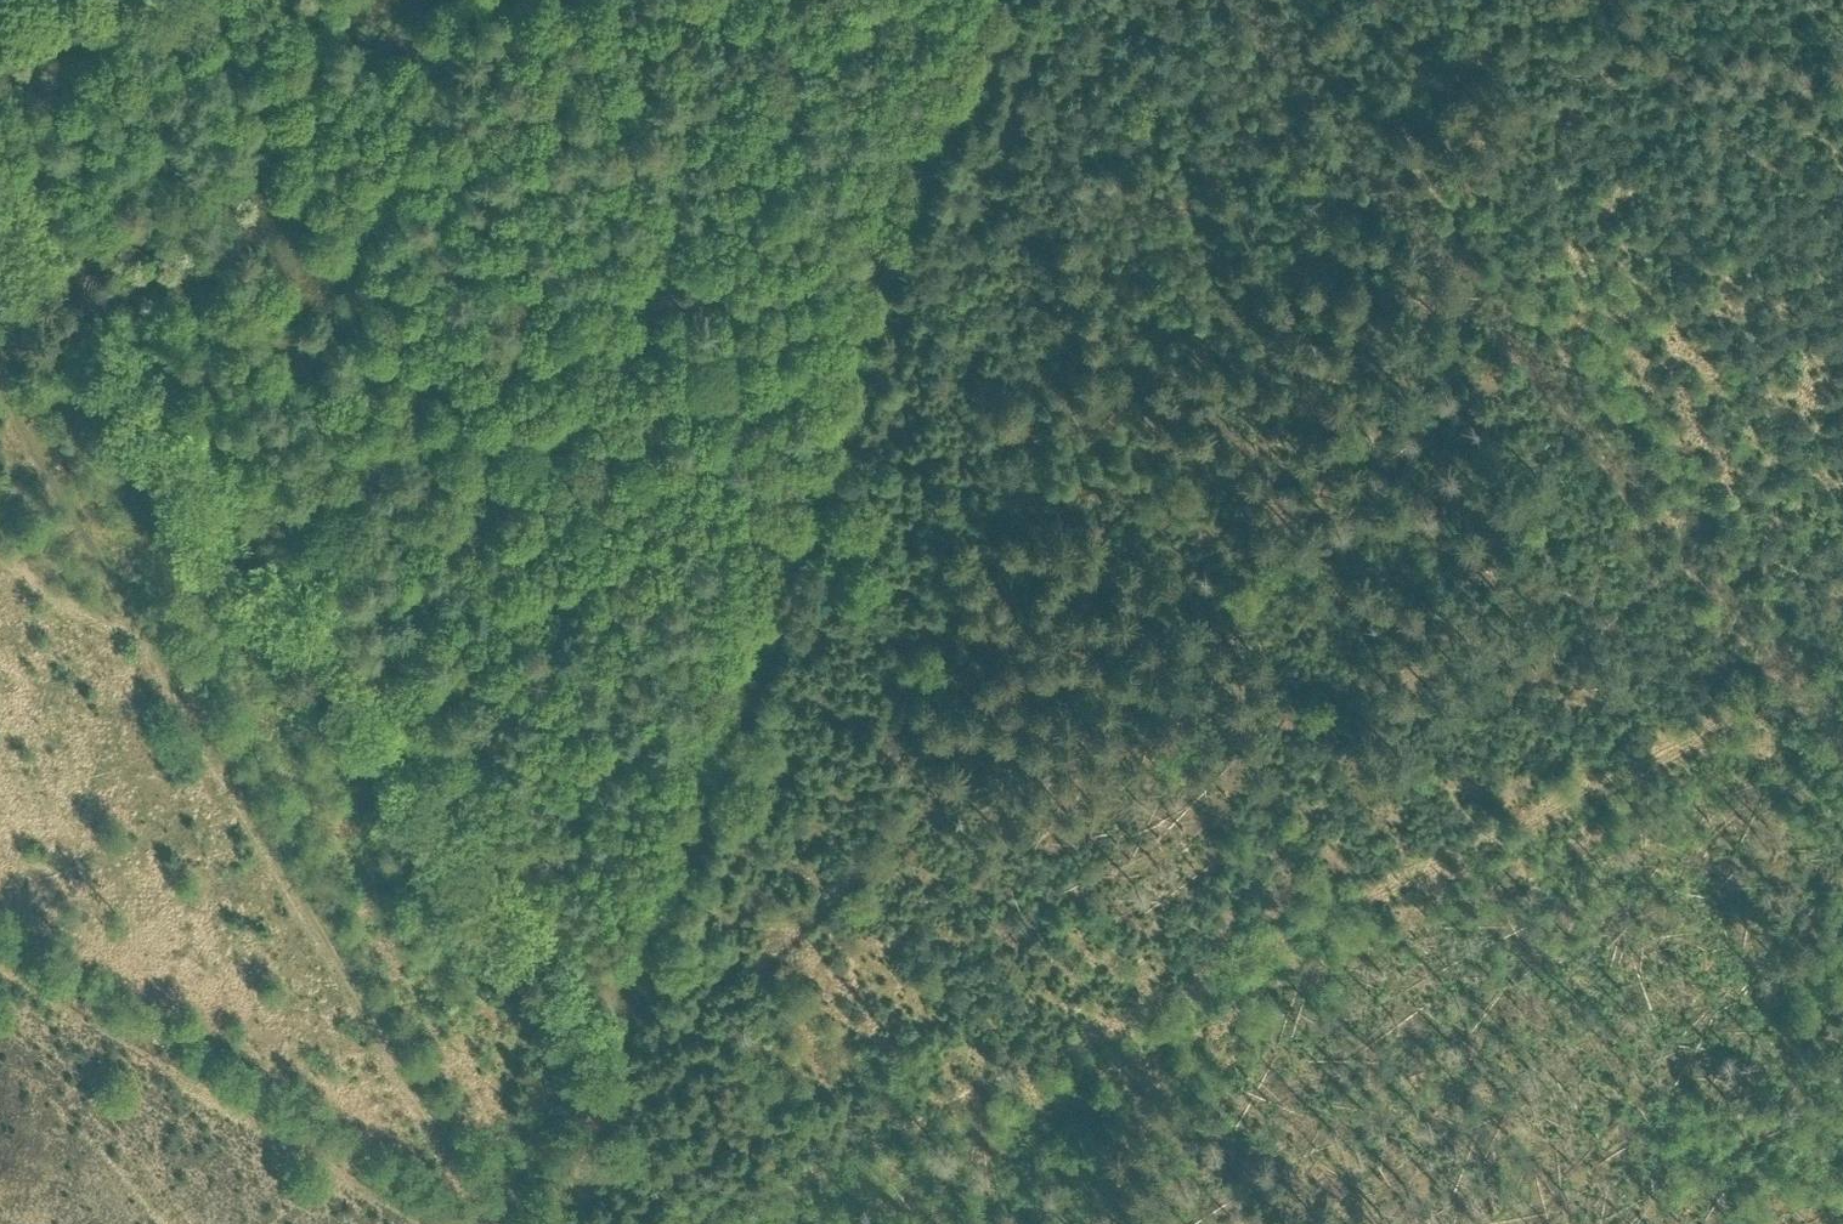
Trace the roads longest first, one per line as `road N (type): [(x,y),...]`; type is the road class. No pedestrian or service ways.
road 1 (track): [(496,1223),(0,380)]

